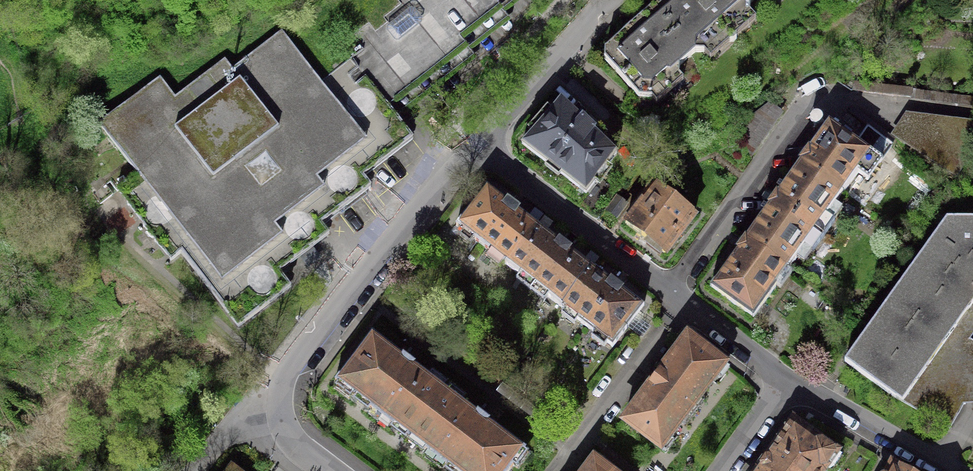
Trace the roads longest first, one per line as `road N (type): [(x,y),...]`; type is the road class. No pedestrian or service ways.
road 1 (residential): [(329,470),(286,430),(279,397),(285,376),(478,145)]
road 2 (residential): [(478,145),(788,380)]
road 3 (residential): [(478,145),(610,0)]
road 4 (residential): [(788,380),(948,470)]

